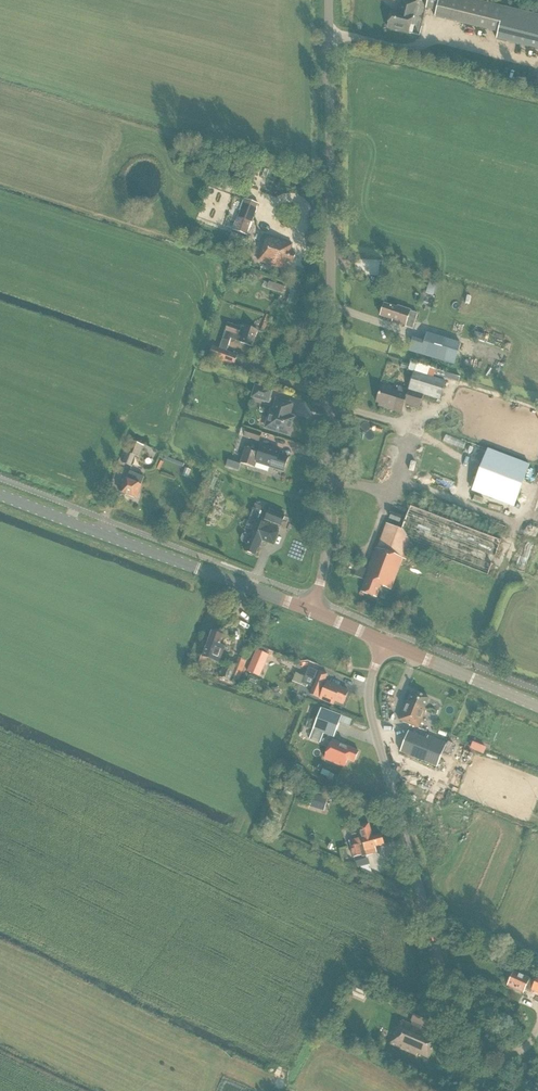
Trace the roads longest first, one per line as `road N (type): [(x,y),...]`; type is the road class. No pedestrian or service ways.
road 1 (unclassified): [(311,611),(327,539),(328,0)]
road 2 (unclassified): [(471,1090),(371,718),(369,693),(385,641)]
road 3 (secondary): [(311,611),(0,493)]
road 4 (secondary): [(537,705),(385,641)]

